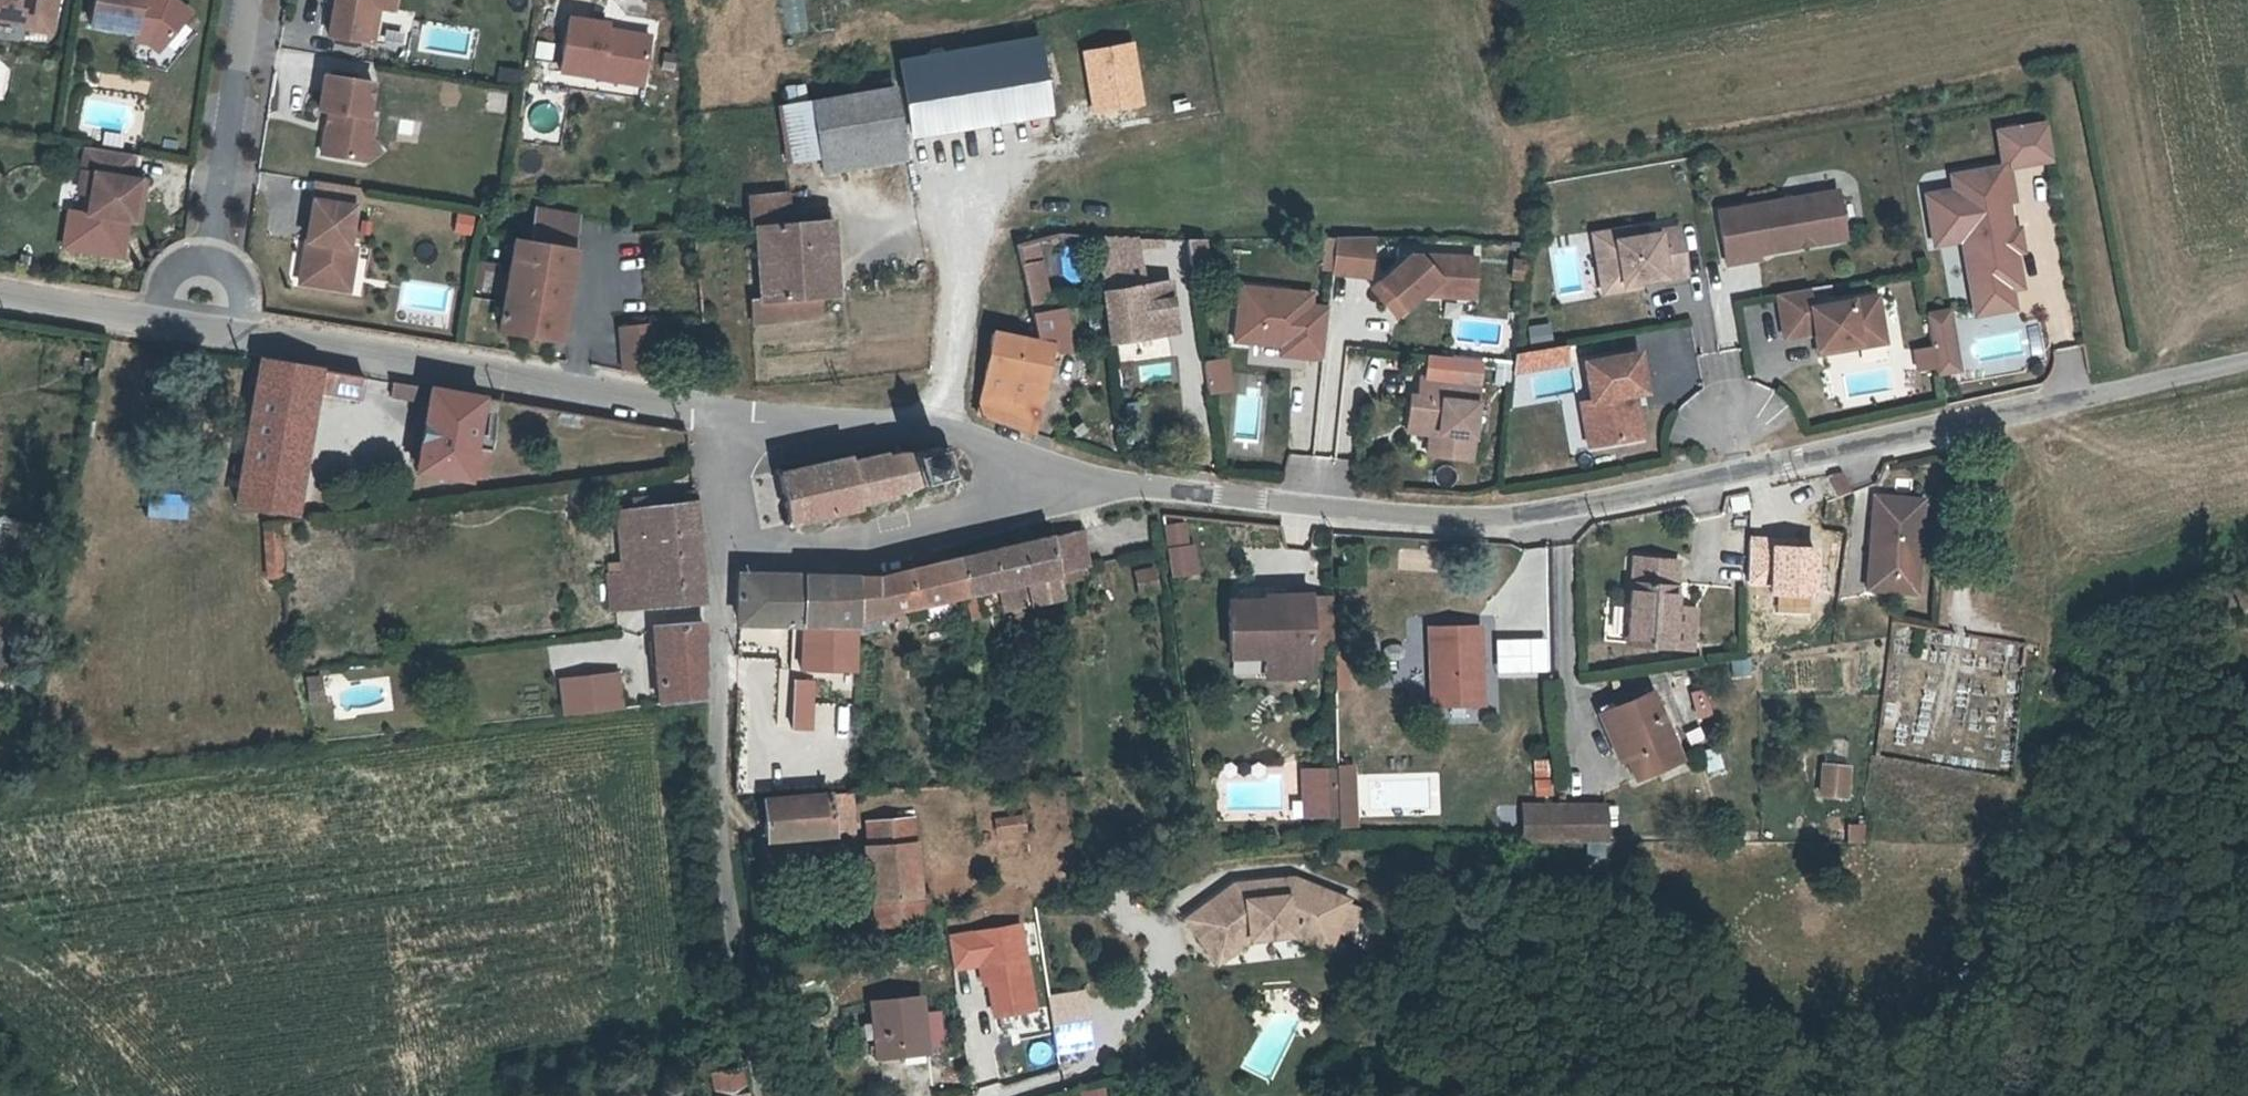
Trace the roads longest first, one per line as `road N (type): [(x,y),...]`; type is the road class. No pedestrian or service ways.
road 1 (unclassified): [(733,424),(495,371),(193,331)]
road 2 (unclassified): [(764,1095),(740,999),(722,814),(725,554)]
road 3 (unclassified): [(2247,356),(1749,471)]
road 4 (unclassified): [(1566,512),(1536,520),(1362,518),(1086,477)]
road 5 (unclassified): [(725,554),(871,551),(1086,477)]
road 6 (residential): [(193,331),(243,0)]
road 7 (residential): [(1576,795),(1566,512)]
road 8 (unclassified): [(951,438),(733,424)]
road 9 (unclassified): [(193,331),(0,300)]
road 10 (unclassified): [(1749,471),(1566,512)]
road 11 (residential): [(970,279),(951,438)]
road 12 (unclassified): [(1086,477),(1009,466),(951,438)]
road 13 (unclassified): [(725,554),(733,424)]

